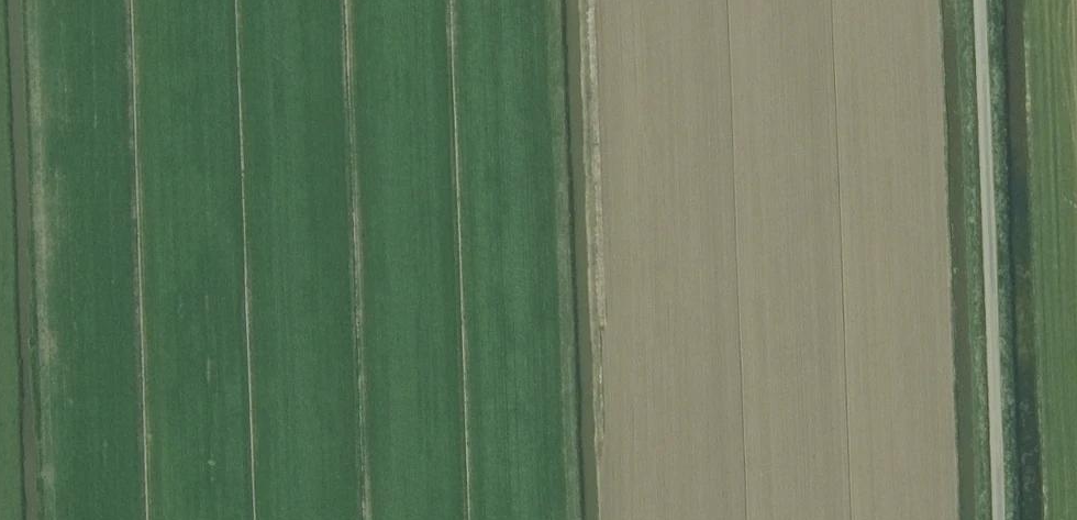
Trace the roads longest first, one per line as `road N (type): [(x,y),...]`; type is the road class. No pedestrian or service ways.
road 1 (unclassified): [(1000,519),(981,0)]

